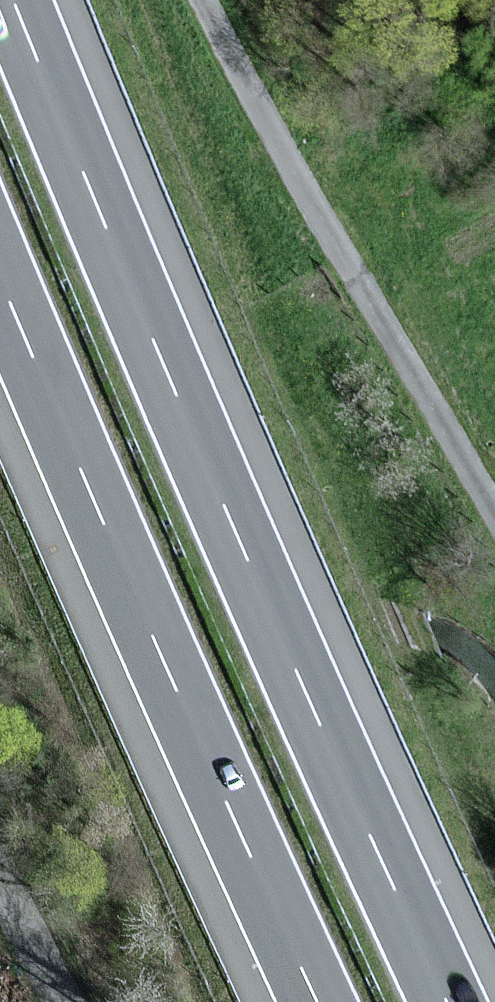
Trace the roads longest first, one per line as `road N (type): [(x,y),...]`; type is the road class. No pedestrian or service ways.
road 1 (motorway): [(449,1001),(237,535),(15,0)]
road 2 (motorway): [(0,280),(317,1001)]
road 3 (unclassified): [(204,0),(286,159),(494,515)]
road 4 (unclassified): [(63,1001),(0,877)]

